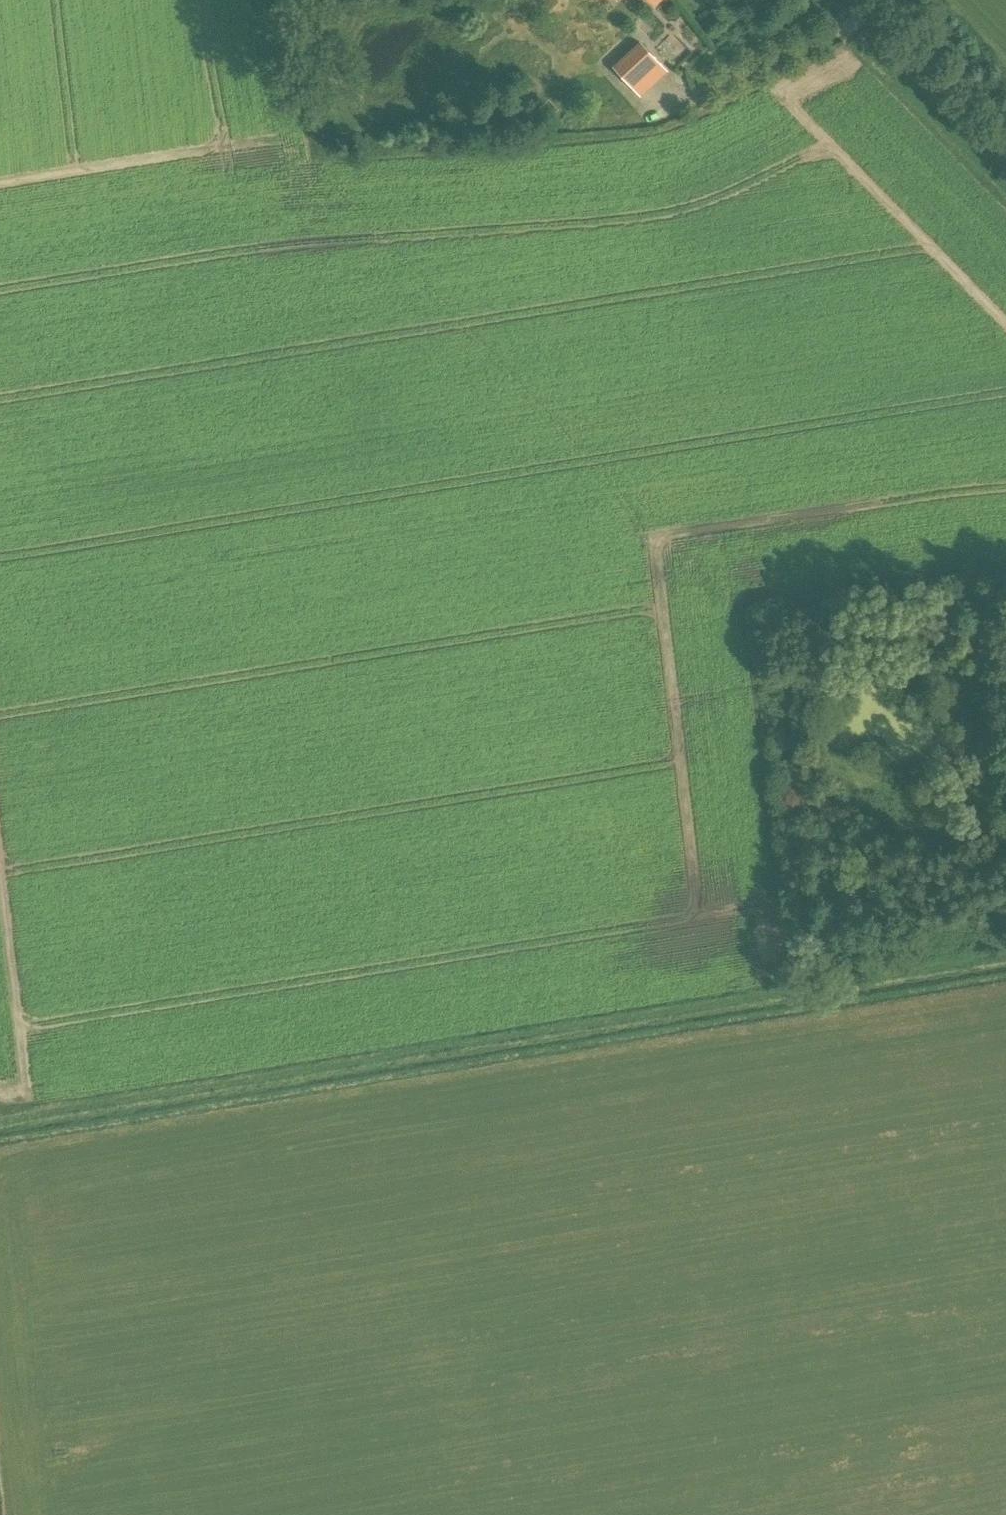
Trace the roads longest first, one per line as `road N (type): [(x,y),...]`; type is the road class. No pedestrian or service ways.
road 1 (track): [(1005,149),(855,0)]

